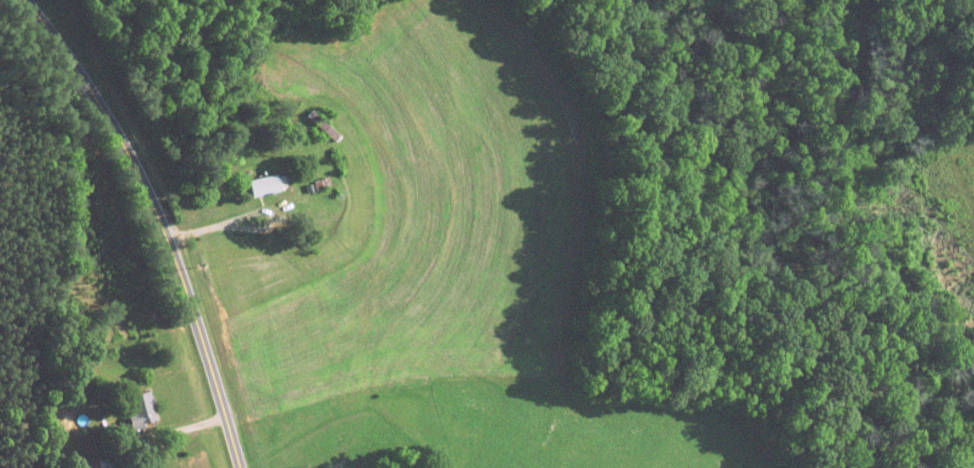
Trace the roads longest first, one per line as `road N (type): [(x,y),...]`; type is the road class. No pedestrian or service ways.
road 1 (residential): [(239,467),(150,197),(106,113),(24,0)]

